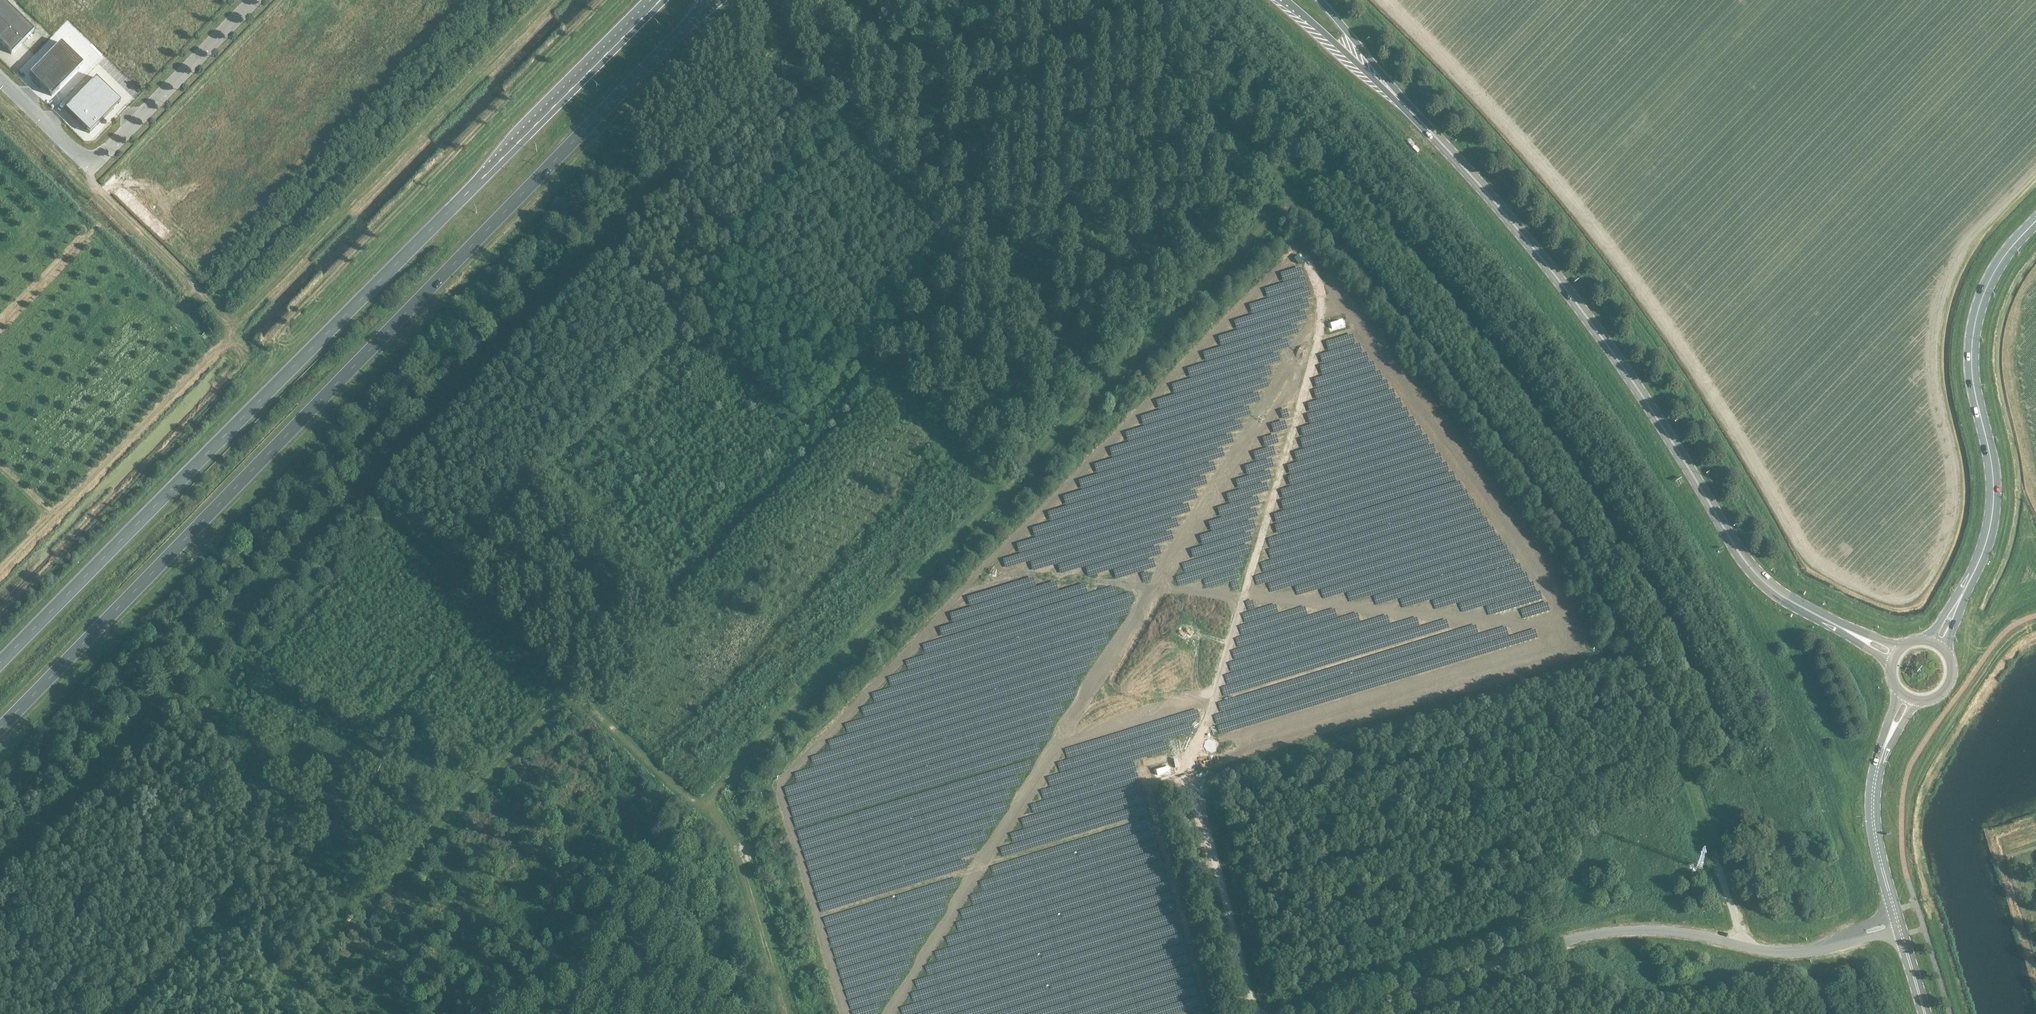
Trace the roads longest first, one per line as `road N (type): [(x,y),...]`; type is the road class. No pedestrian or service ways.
road 1 (track): [(0,889),(239,627),(853,0)]
road 2 (trunk): [(0,729),(714,0)]
road 3 (trunk): [(662,0),(0,664)]
road 4 (track): [(1744,946),(1695,787),(1574,548),(1447,377),(1302,205)]
road 5 (track): [(704,807),(1109,377),(1285,203),(1302,205)]
road 6 (track): [(125,1013),(215,927),(237,929),(273,966),(299,970),(562,702),(590,708),(704,807)]
road 7 (secondary): [(1833,624),(1758,578),(1574,300),(1375,73)]
road 8 (tertiary): [(1361,1013),(1595,933),(1672,931),(1794,954),(1856,936)]
road 9 (track): [(1000,493),(674,183)]
road 10 (secondary): [(1968,585),(1994,501),(1972,375),(1973,334),(1993,272),(2035,221)]
road 11 (unclassified): [(0,77),(96,164),(254,0)]
road 12 (track): [(368,495),(572,687),(575,701)]
road 13 (track): [(1093,0),(1294,193),(1293,202)]
road 14 (track): [(1261,1013),(1203,803),(1211,789)]
road 15 (track): [(704,807),(735,848),(784,1013)]
road 16 (track): [(222,925),(213,906),(91,794)]
road 17 (secondary): [(1894,912),(1875,828),(1877,767)]

